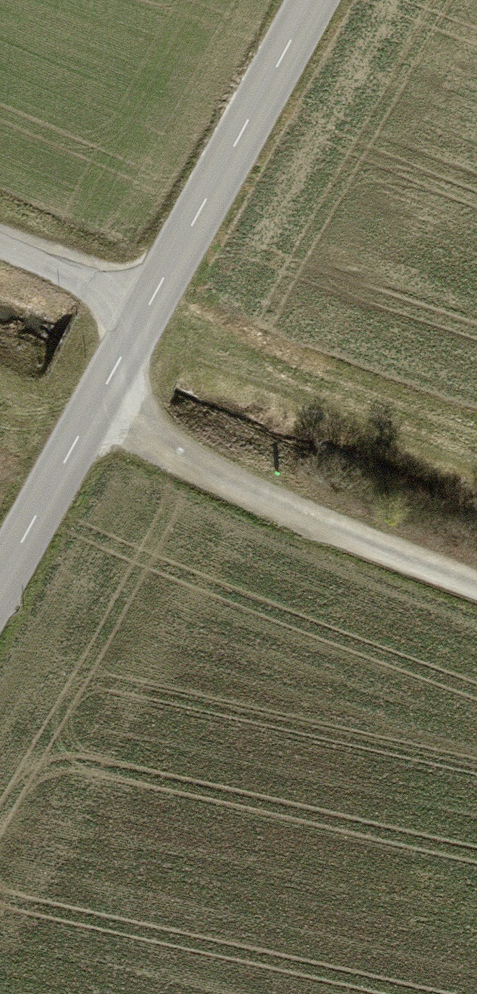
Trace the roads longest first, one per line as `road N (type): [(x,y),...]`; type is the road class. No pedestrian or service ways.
road 1 (tertiary): [(0,585),(309,0)]
road 2 (track): [(91,415),(476,582)]
road 3 (track): [(148,309),(0,242)]

